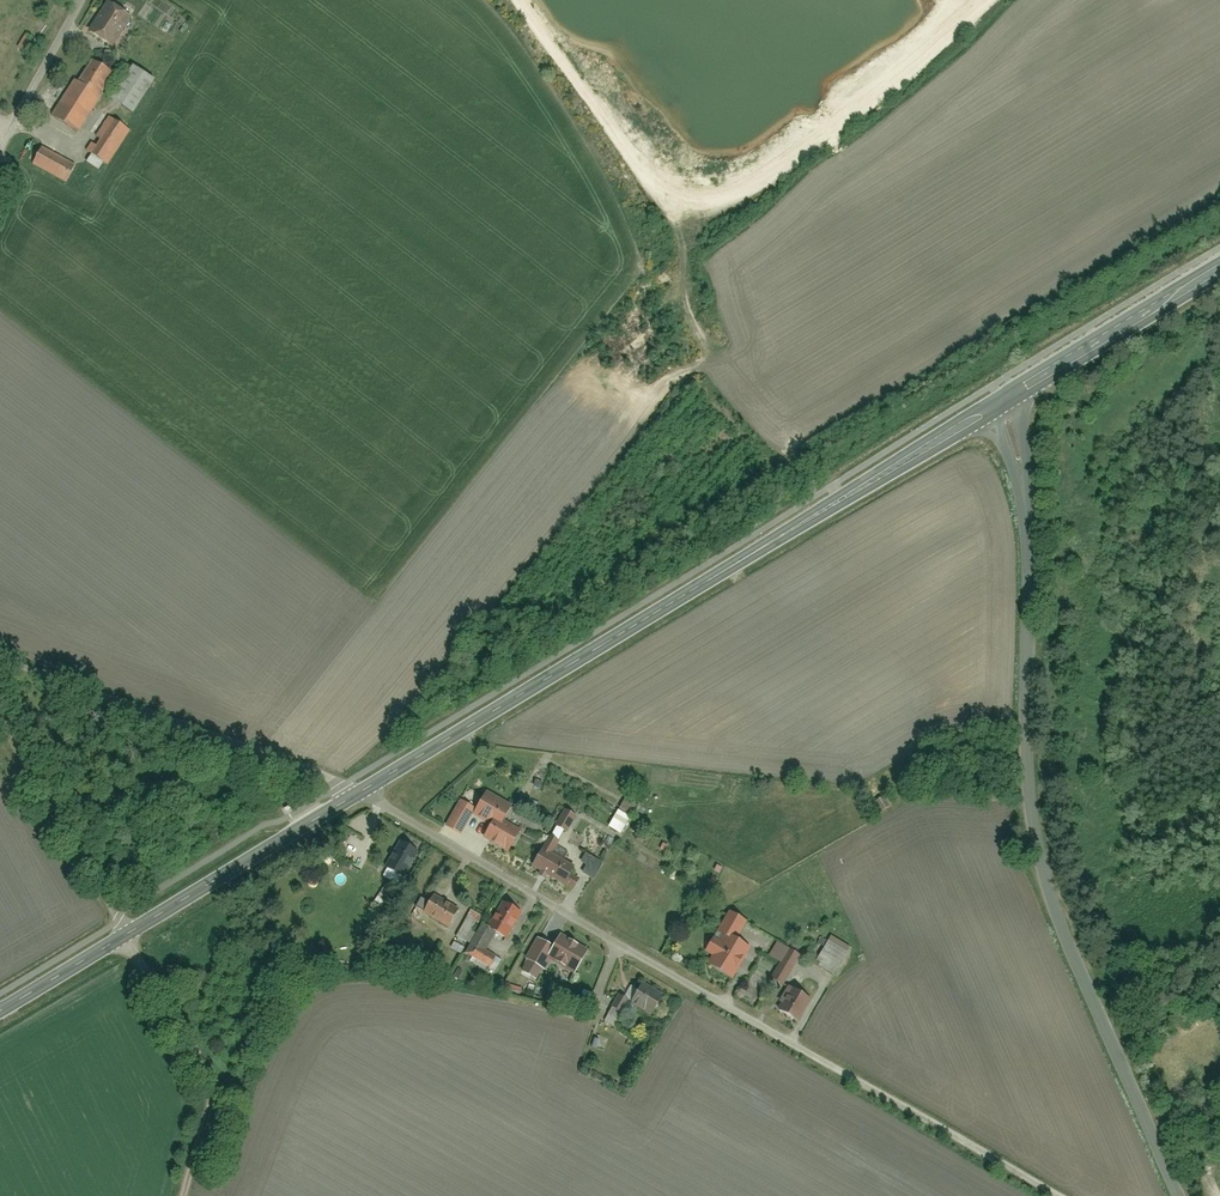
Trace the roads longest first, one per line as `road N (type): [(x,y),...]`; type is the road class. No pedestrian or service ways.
road 1 (unclassified): [(1181,1195),(1038,851),(1028,779),(1027,507),(1003,402)]
road 2 (residential): [(370,788),(382,803),(620,946),(1058,1195)]
road 3 (tertiary): [(370,788),(1003,402)]
road 4 (residential): [(0,658),(329,778),(354,798)]
road 5 (residential): [(194,1195),(213,1082),(127,935)]
road 6 (residential): [(127,935),(0,698)]
road 7 (tertiary): [(127,935),(354,798)]
road 8 (tertiary): [(1003,402),(1219,271)]
road 9 (residential): [(8,136),(83,0)]
road 10 (tertiary): [(0,1012),(127,935)]

